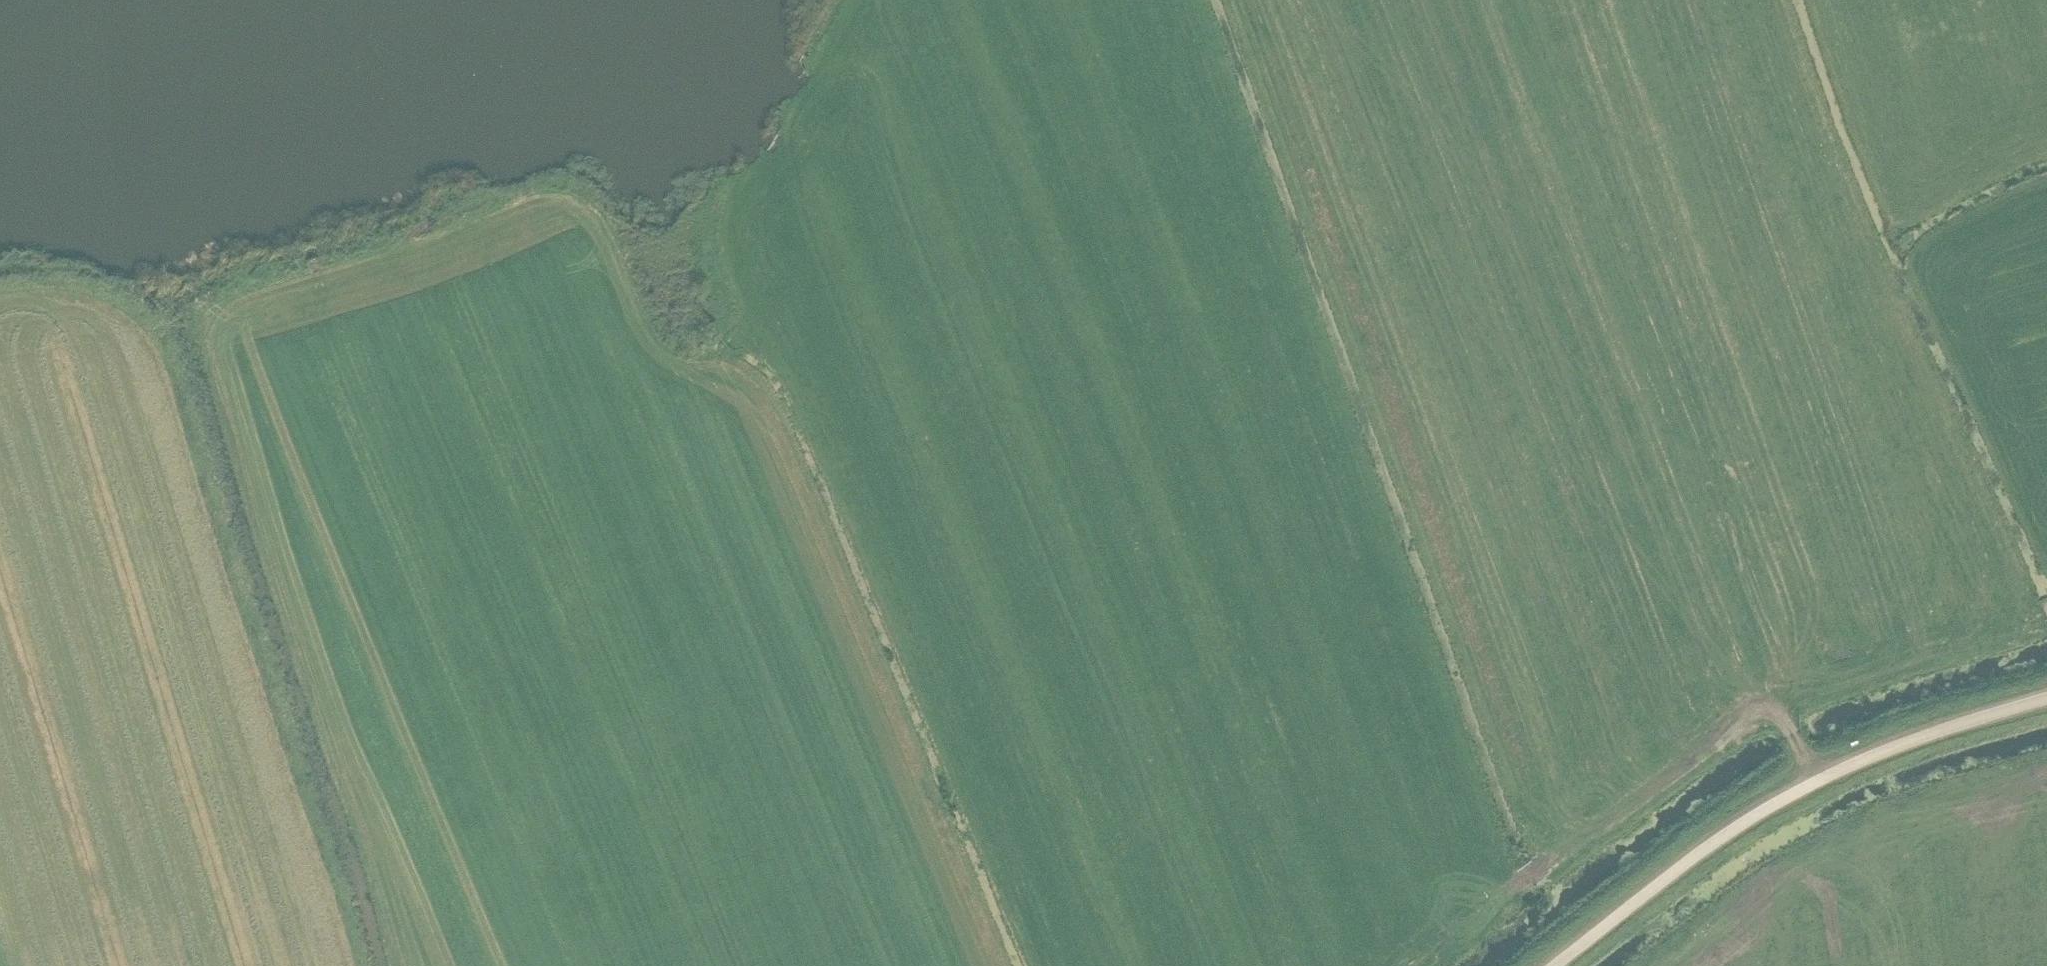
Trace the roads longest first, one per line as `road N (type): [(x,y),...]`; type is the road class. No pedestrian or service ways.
road 1 (unclassified): [(1563,965),(1709,852),(1861,761),(2046,706)]
road 2 (track): [(1820,786),(1780,720),(1756,715),(1510,897)]

